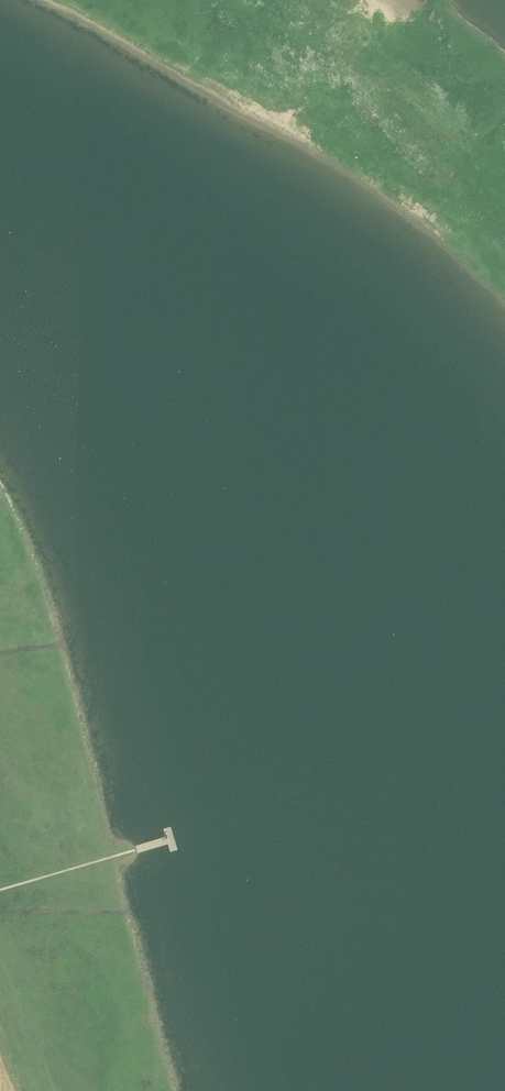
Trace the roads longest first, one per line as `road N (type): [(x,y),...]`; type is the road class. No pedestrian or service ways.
road 1 (track): [(504,177),(352,101),(213,0)]

